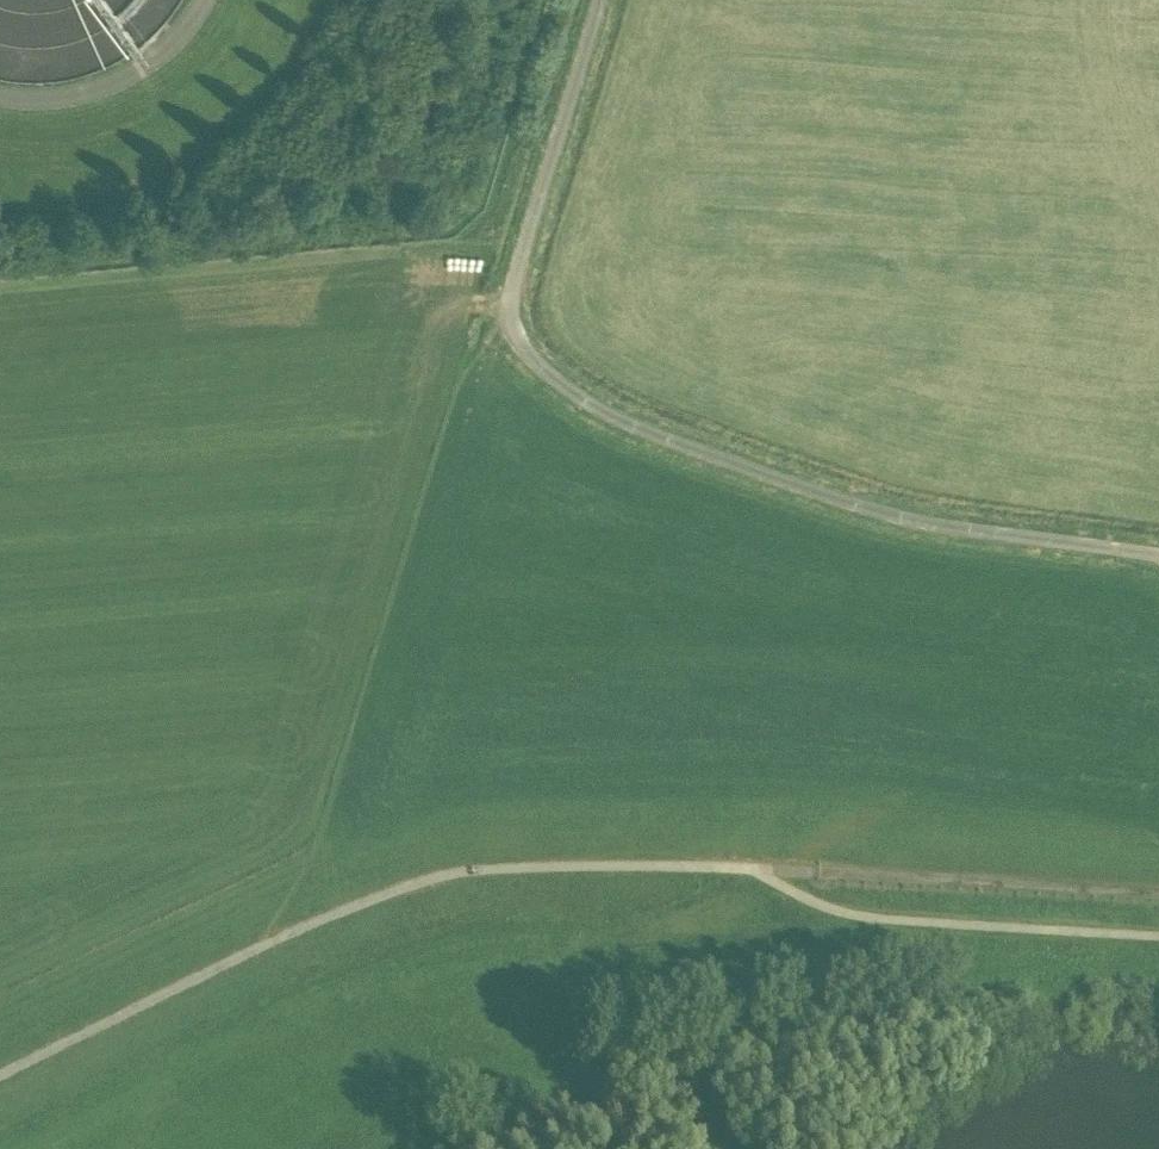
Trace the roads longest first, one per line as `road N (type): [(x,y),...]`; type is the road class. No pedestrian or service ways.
road 1 (unclassified): [(1158,557),(898,519),(675,452),(553,379),(530,337),(532,274),(622,0)]

